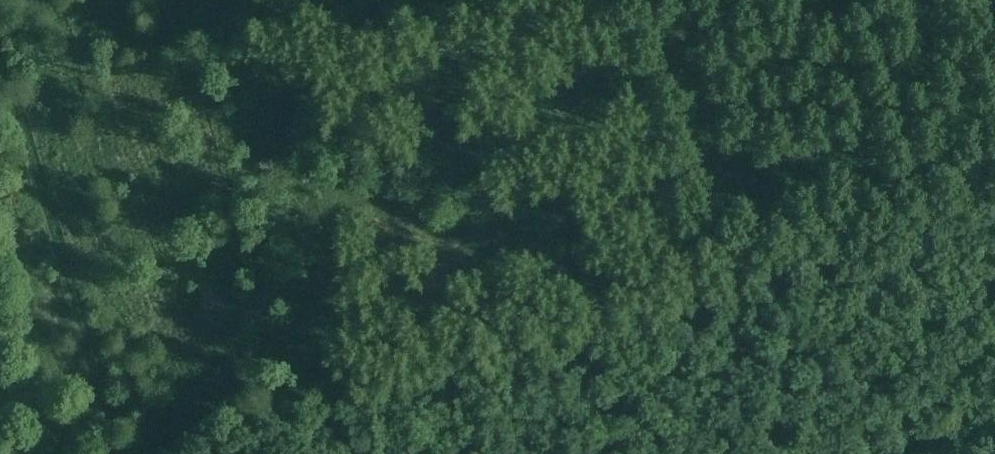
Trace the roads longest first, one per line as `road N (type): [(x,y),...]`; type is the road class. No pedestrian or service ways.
road 1 (track): [(0,63),(120,453)]
road 2 (track): [(869,453),(994,418)]

